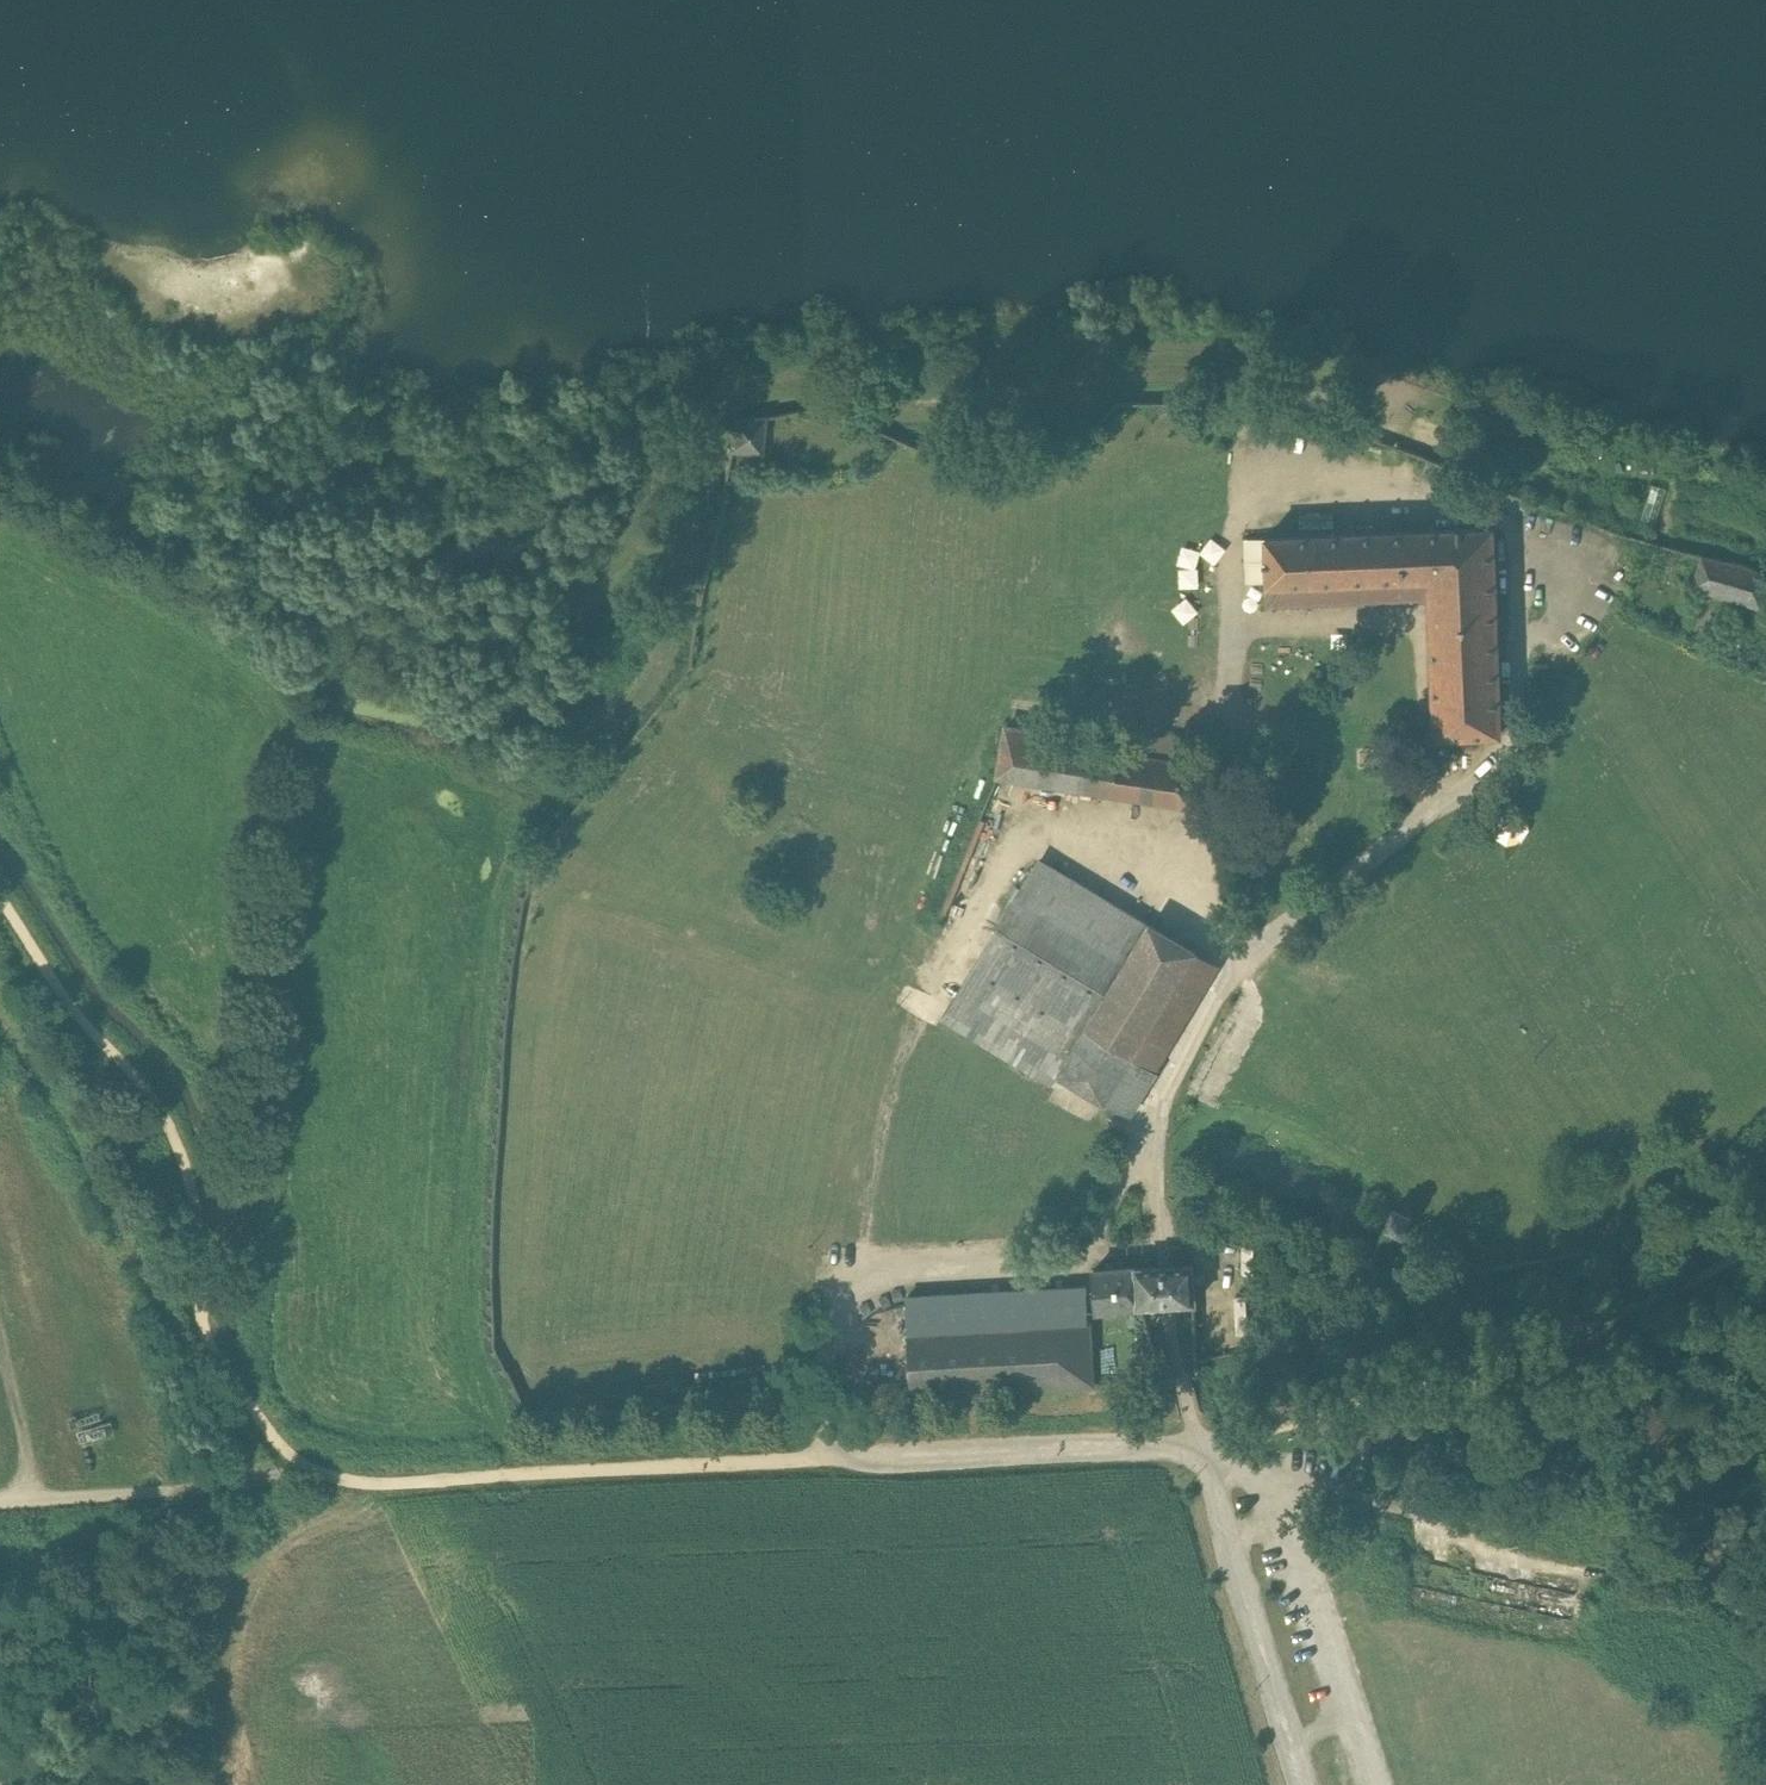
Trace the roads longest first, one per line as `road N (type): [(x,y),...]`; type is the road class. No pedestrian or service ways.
road 1 (track): [(1197,1446),(1582,1577),(1639,1577),(1765,1629)]
road 2 (track): [(0,1006),(255,1478),(296,1466)]
road 3 (track): [(1304,1784),(1197,1446)]

